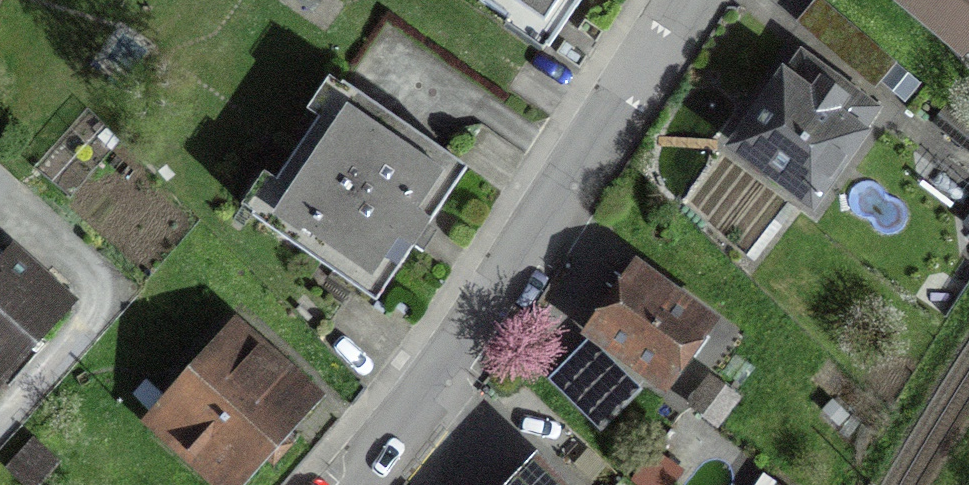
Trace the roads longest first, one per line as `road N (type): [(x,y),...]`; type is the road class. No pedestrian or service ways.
road 1 (residential): [(693,0),(459,353),(357,484)]

